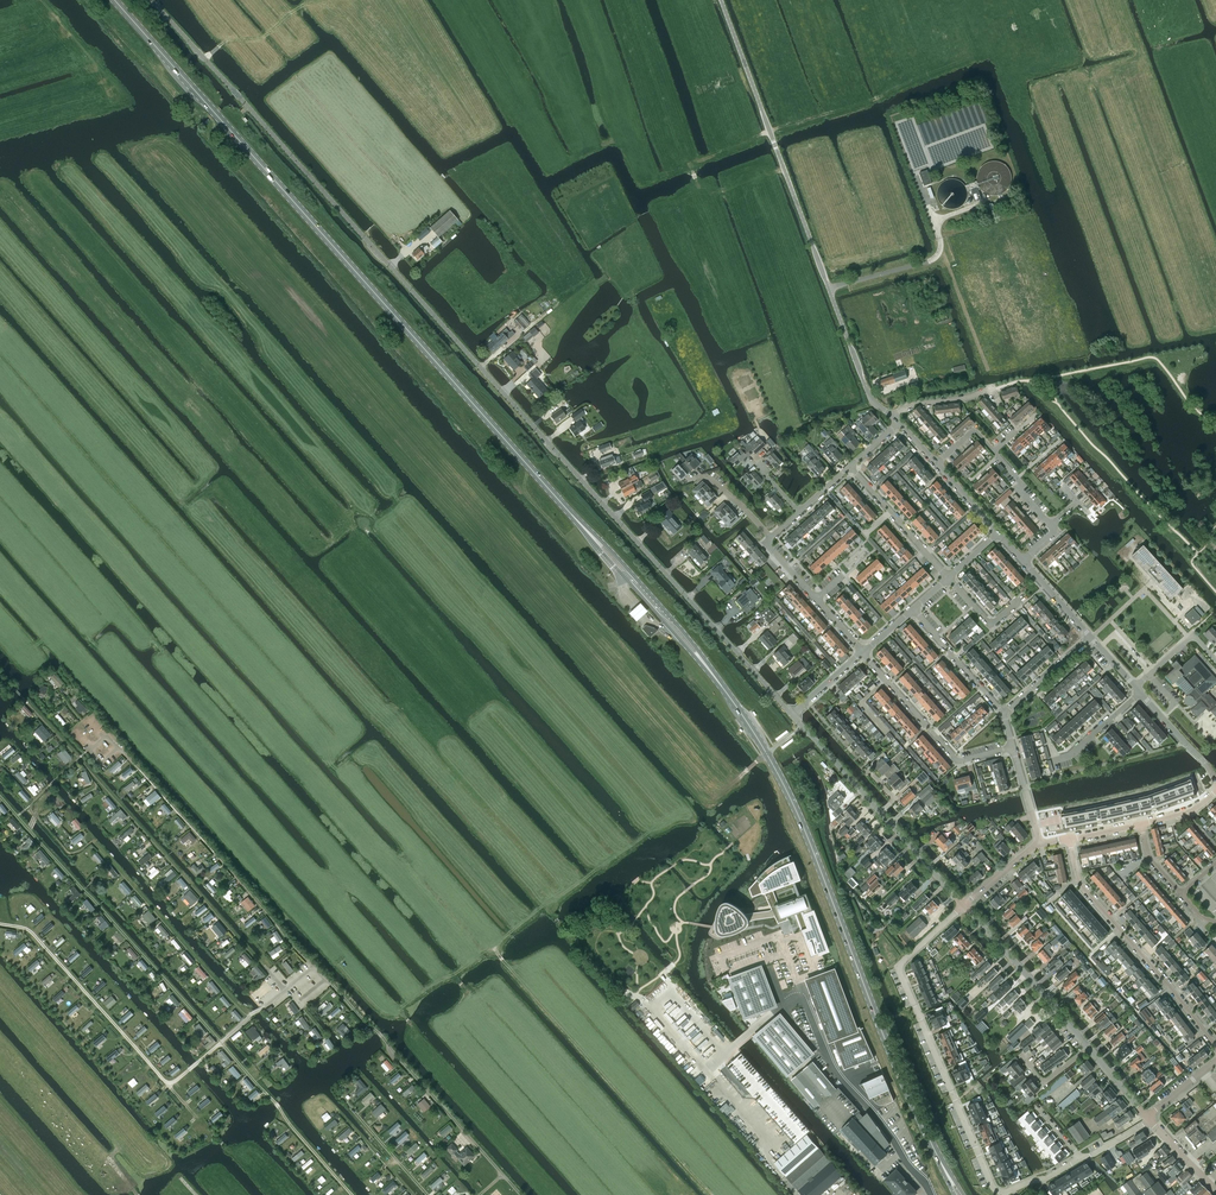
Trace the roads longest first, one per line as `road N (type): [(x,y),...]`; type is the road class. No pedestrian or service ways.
road 1 (primary): [(961,1194),(906,1088),(804,830),(723,687),(114,0)]
road 2 (unclassified): [(152,0),(791,716)]
road 3 (track): [(353,1194),(0,795)]
road 4 (tertiary): [(890,415),(873,404),(721,0)]
road 5 (residential): [(964,906),(900,965),(954,1104),(993,1187),(1046,1179),(1080,1158)]
road 6 (track): [(710,1194),(450,909)]
road 7 (unclassified): [(931,1194),(838,1075),(788,957)]
road 8 (residential): [(1070,839),(1077,878),(1215,1047)]
road 9 (residential): [(964,906),(791,716)]
road 10 (track): [(248,1019),(93,844)]
road 11 (residential): [(1012,747),(960,760),(864,652)]
road 12 (residential): [(1088,1048),(964,906)]
road 13 (residential): [(948,576),(850,466)]
road 14 (residential): [(1003,714),(911,610)]

